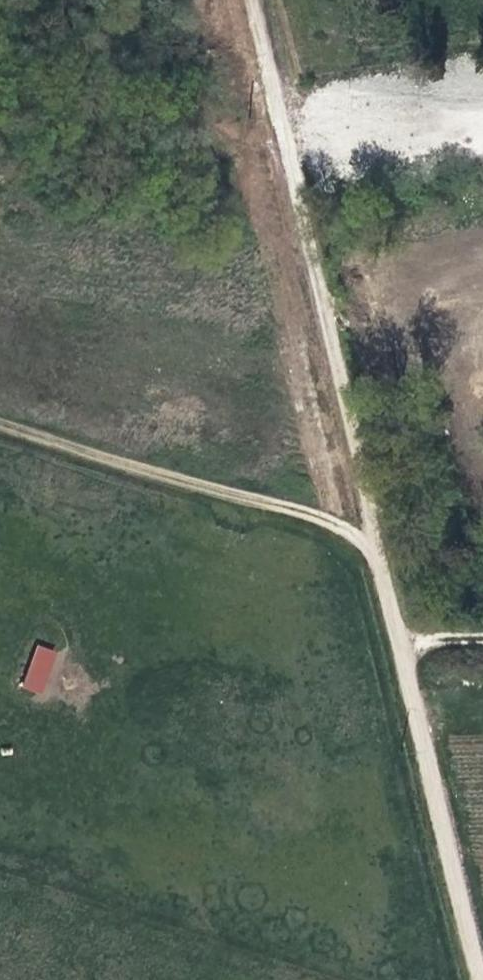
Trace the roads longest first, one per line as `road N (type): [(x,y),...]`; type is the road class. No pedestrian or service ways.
road 1 (track): [(246,0),(373,549),(0,428)]
road 2 (unclassified): [(373,549),(473,979)]

